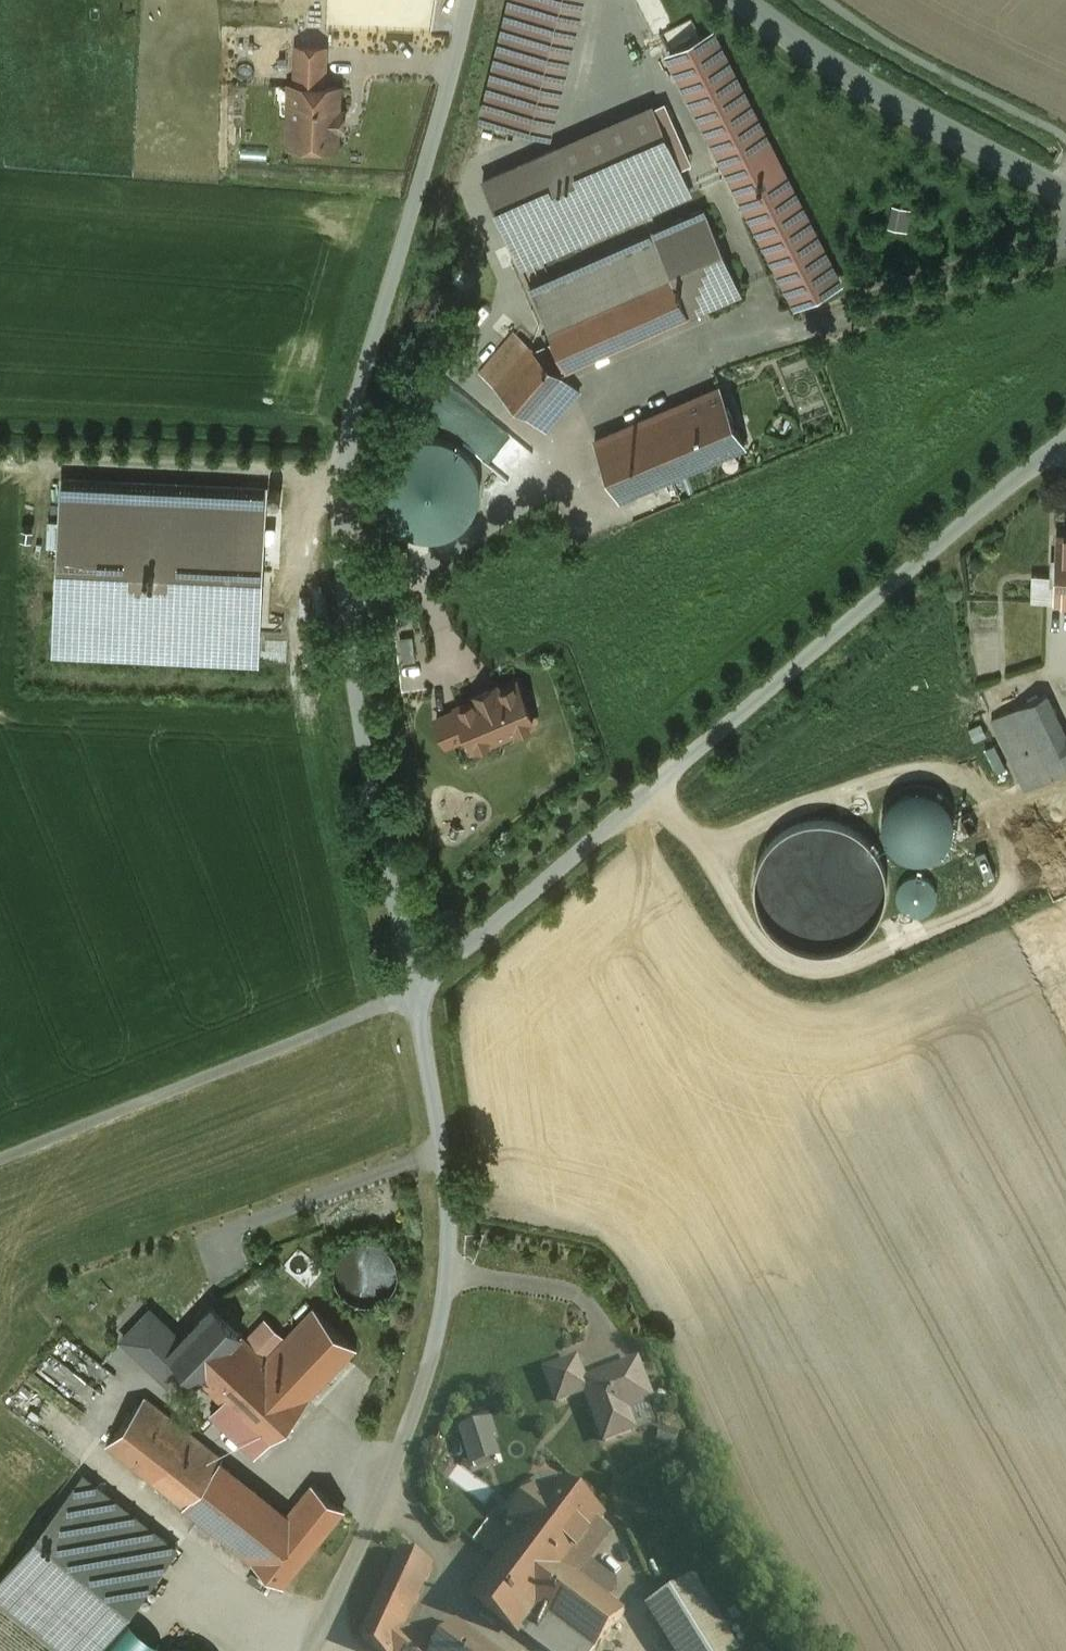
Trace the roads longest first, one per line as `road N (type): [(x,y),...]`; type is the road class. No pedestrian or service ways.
road 1 (unclassified): [(418,985),(359,710),(346,475),(470,0)]
road 2 (unclassified): [(1065,440),(418,985)]
road 3 (unclassified): [(301,1650),(378,1513),(440,1333),(449,1190),(418,985)]
road 4 (tertiary): [(1065,195),(915,113),(742,0)]

